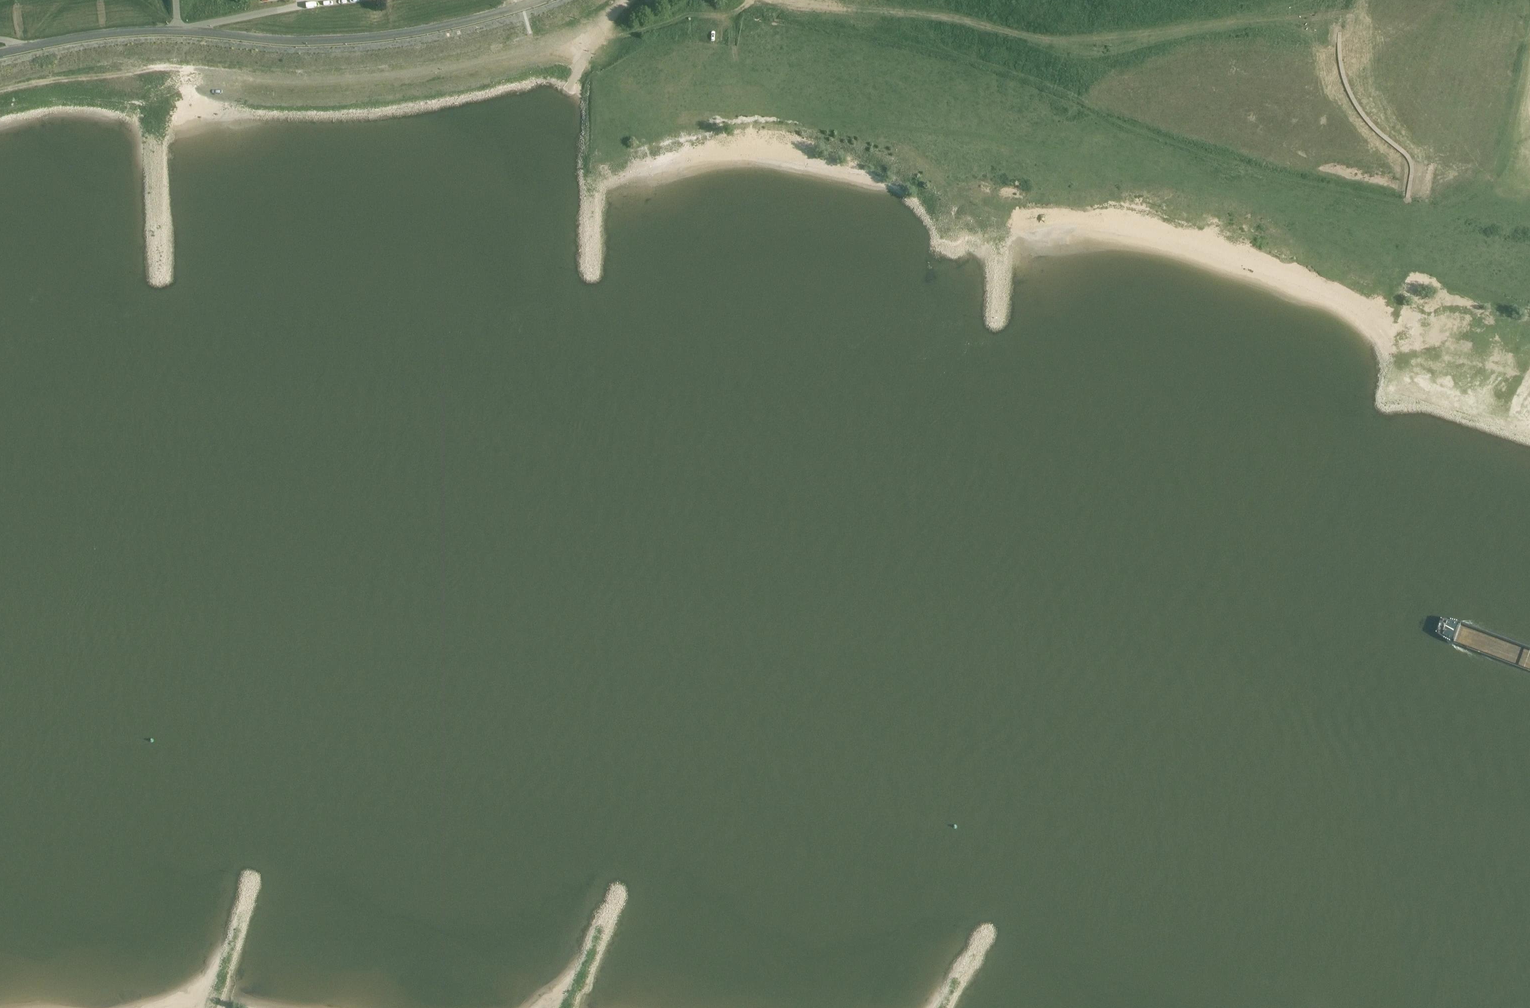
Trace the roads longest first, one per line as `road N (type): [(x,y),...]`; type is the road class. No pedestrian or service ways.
road 1 (unclassified): [(192,32),(299,42),(380,37),(542,0)]
road 2 (unclassified): [(0,53),(96,36),(192,32)]
road 3 (residential): [(192,32),(339,0)]

